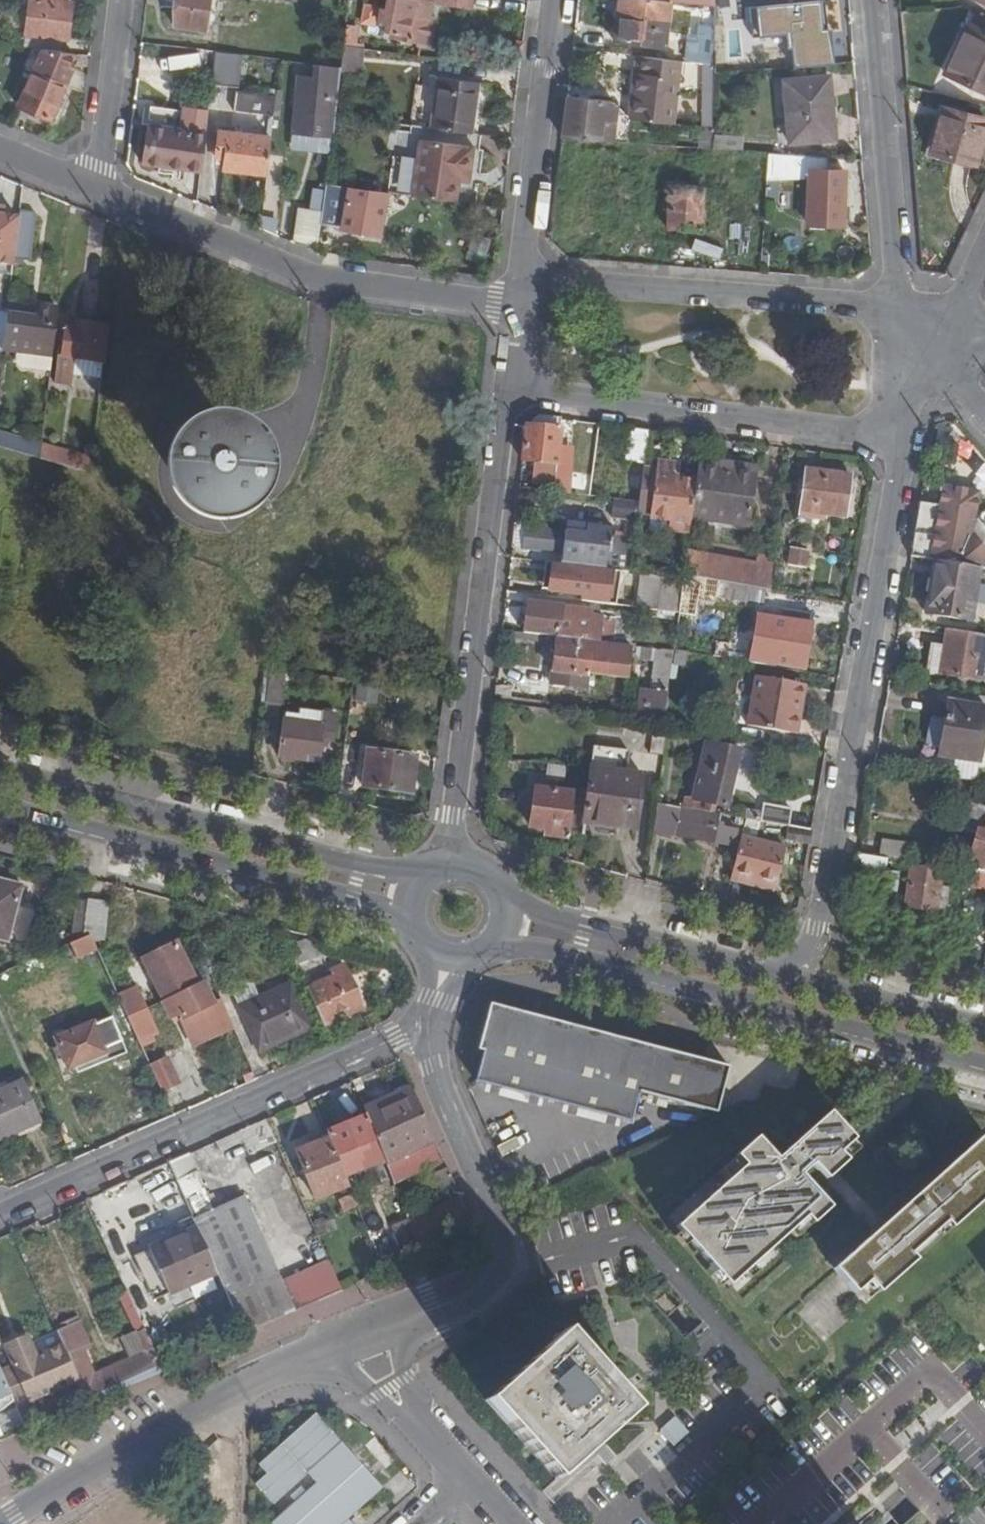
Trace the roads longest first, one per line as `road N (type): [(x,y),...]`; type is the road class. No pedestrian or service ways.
road 1 (residential): [(899,434),(818,929),(783,978)]
road 2 (secondary): [(498,939),(984,1059)]
road 3 (residential): [(460,864),(455,819),(502,392)]
road 4 (residential): [(0,1214),(427,1028)]
road 5 (secondary): [(429,874),(359,868),(0,773)]
road 6 (residential): [(90,198),(311,280),(512,307)]
road 7 (secondary): [(0,811),(410,918)]
road 8 (residential): [(502,392),(899,434)]
road 9 (residential): [(893,308),(515,281)]
road 10 (residential): [(0,1517),(309,1355)]
road 11 (residential): [(870,0),(893,308)]
road 12 (secondary): [(783,978),(506,905)]
road 13 (residential): [(515,281),(550,0)]
road 14 (residential): [(427,1028),(505,1263)]
road 15 (secondary): [(984,1030),(783,978)]
road 16 (residential): [(90,198),(115,0)]
road 17 (unclassified): [(309,1355),(376,1395),(432,1444)]
road 18 (unclassified): [(432,1444),(405,1375),(400,1319)]
road 19 (residential): [(984,241),(921,352)]
road 20 (residential): [(400,1319),(496,1281),(505,1263)]

